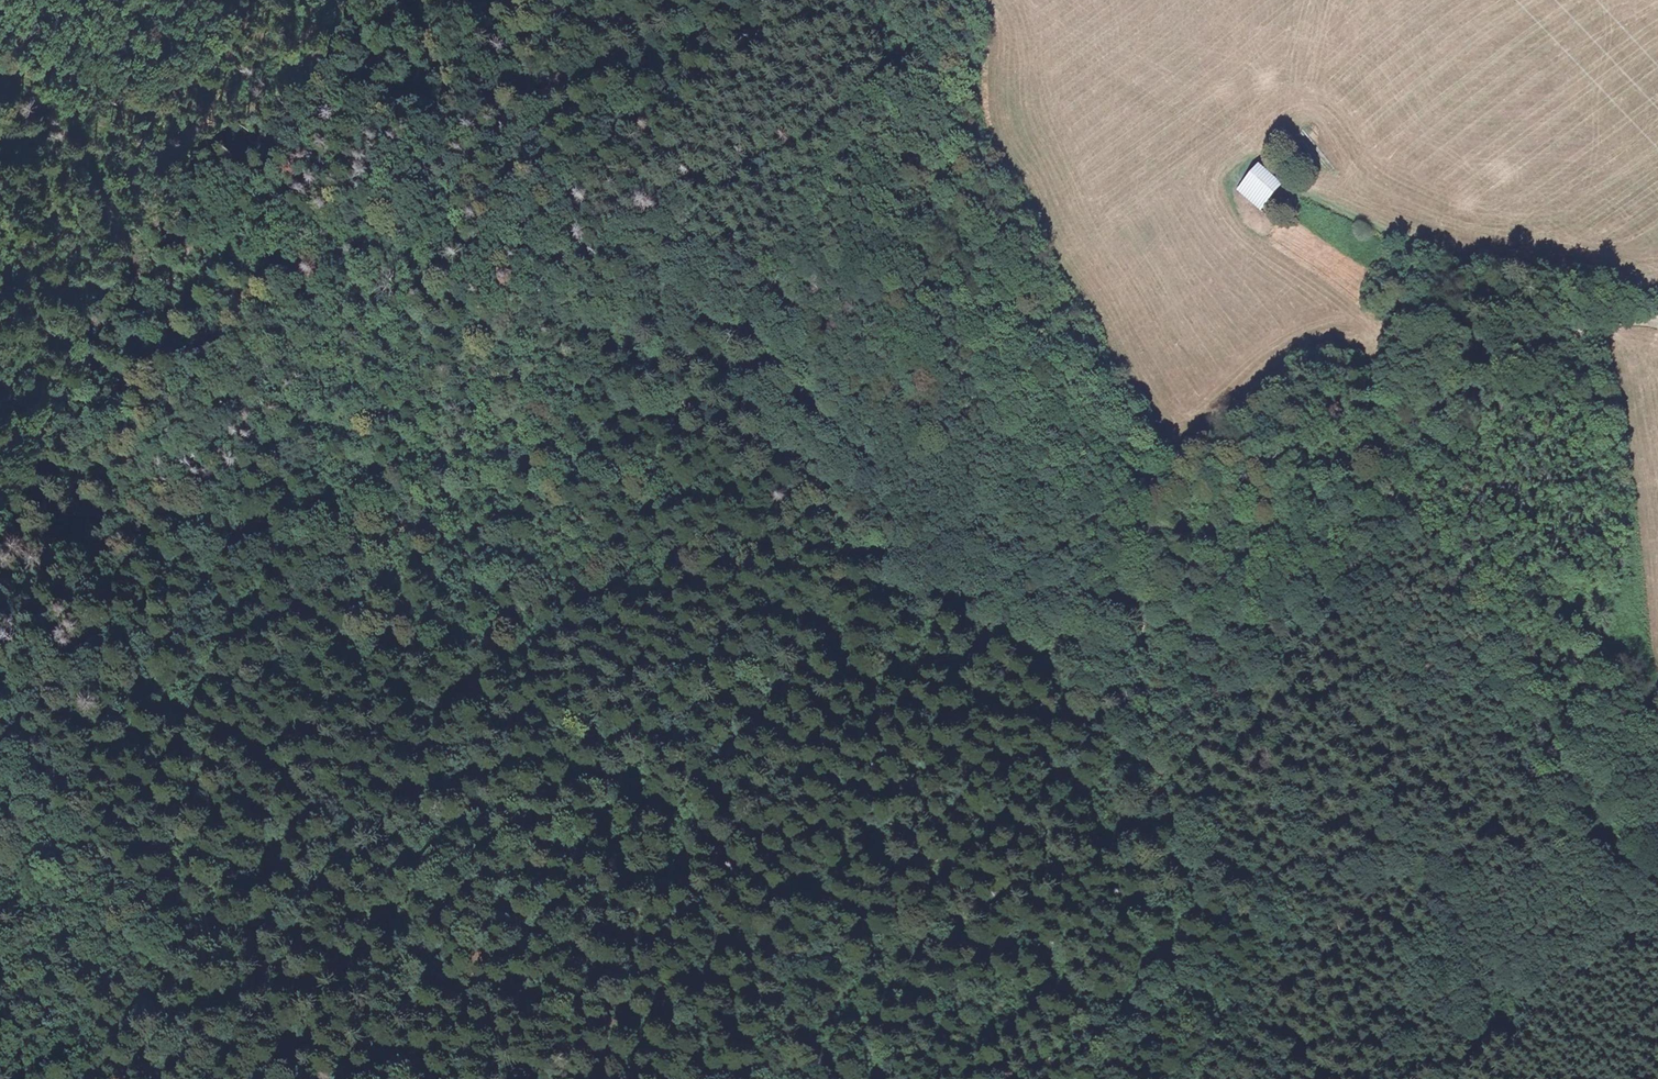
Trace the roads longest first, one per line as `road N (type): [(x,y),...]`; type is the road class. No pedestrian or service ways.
road 1 (track): [(0,1047),(302,902),(408,833),(521,798),(627,776),(737,702),(867,653),(1076,631),(1159,585)]
road 2 (track): [(1657,319),(1631,312),(1581,320),(1438,398),(1304,413),(1249,441),(1159,585)]

